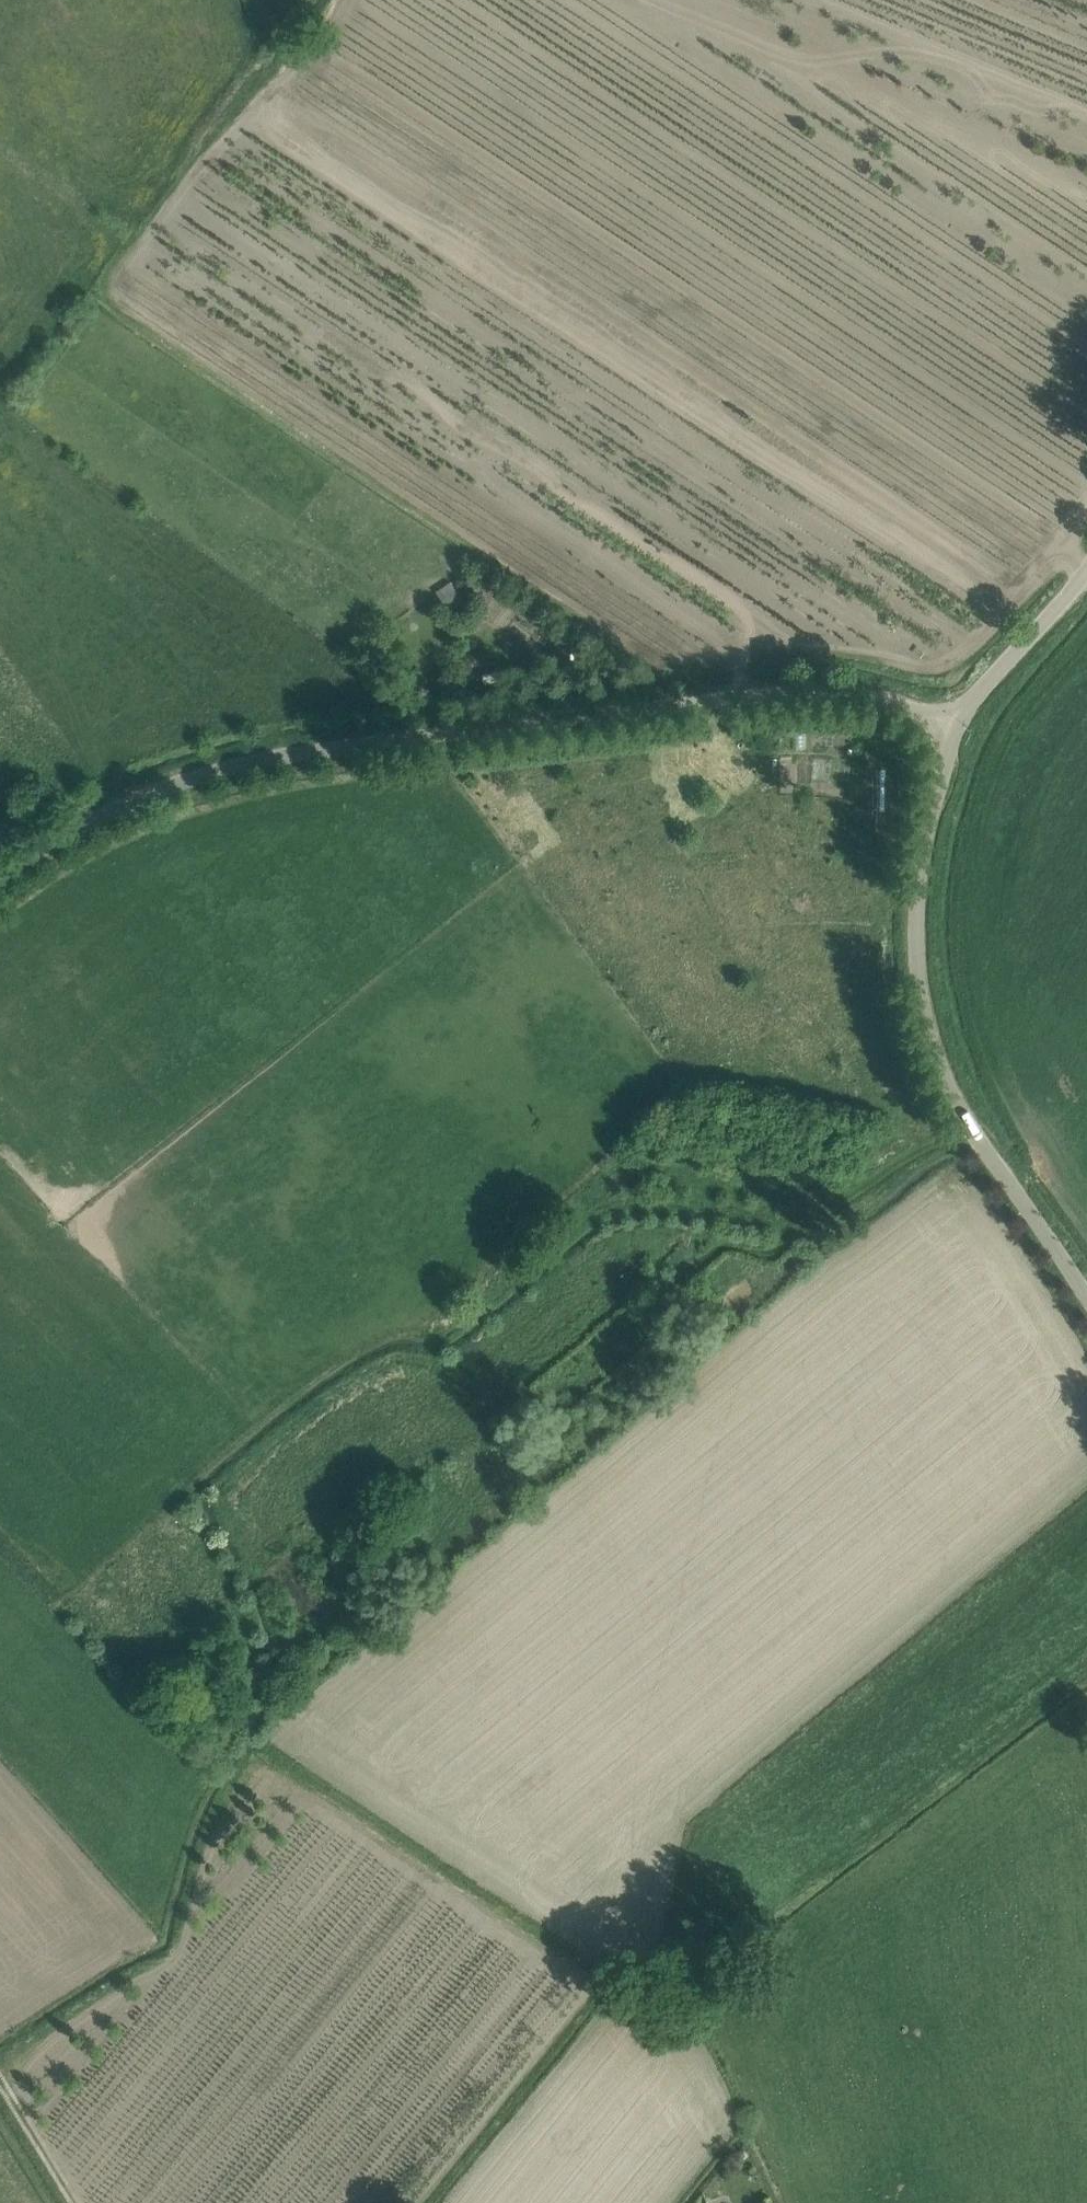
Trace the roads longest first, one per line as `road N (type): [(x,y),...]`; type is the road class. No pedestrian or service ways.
road 1 (unclassified): [(0,878),(116,809),(217,772),(337,747),(788,691),(875,697),(956,726)]
road 2 (unclassified): [(1086,1295),(987,1154),(936,1046),(920,976),(918,902),(925,835),(956,726)]
road 3 (unclassified): [(956,726),(1086,583)]

